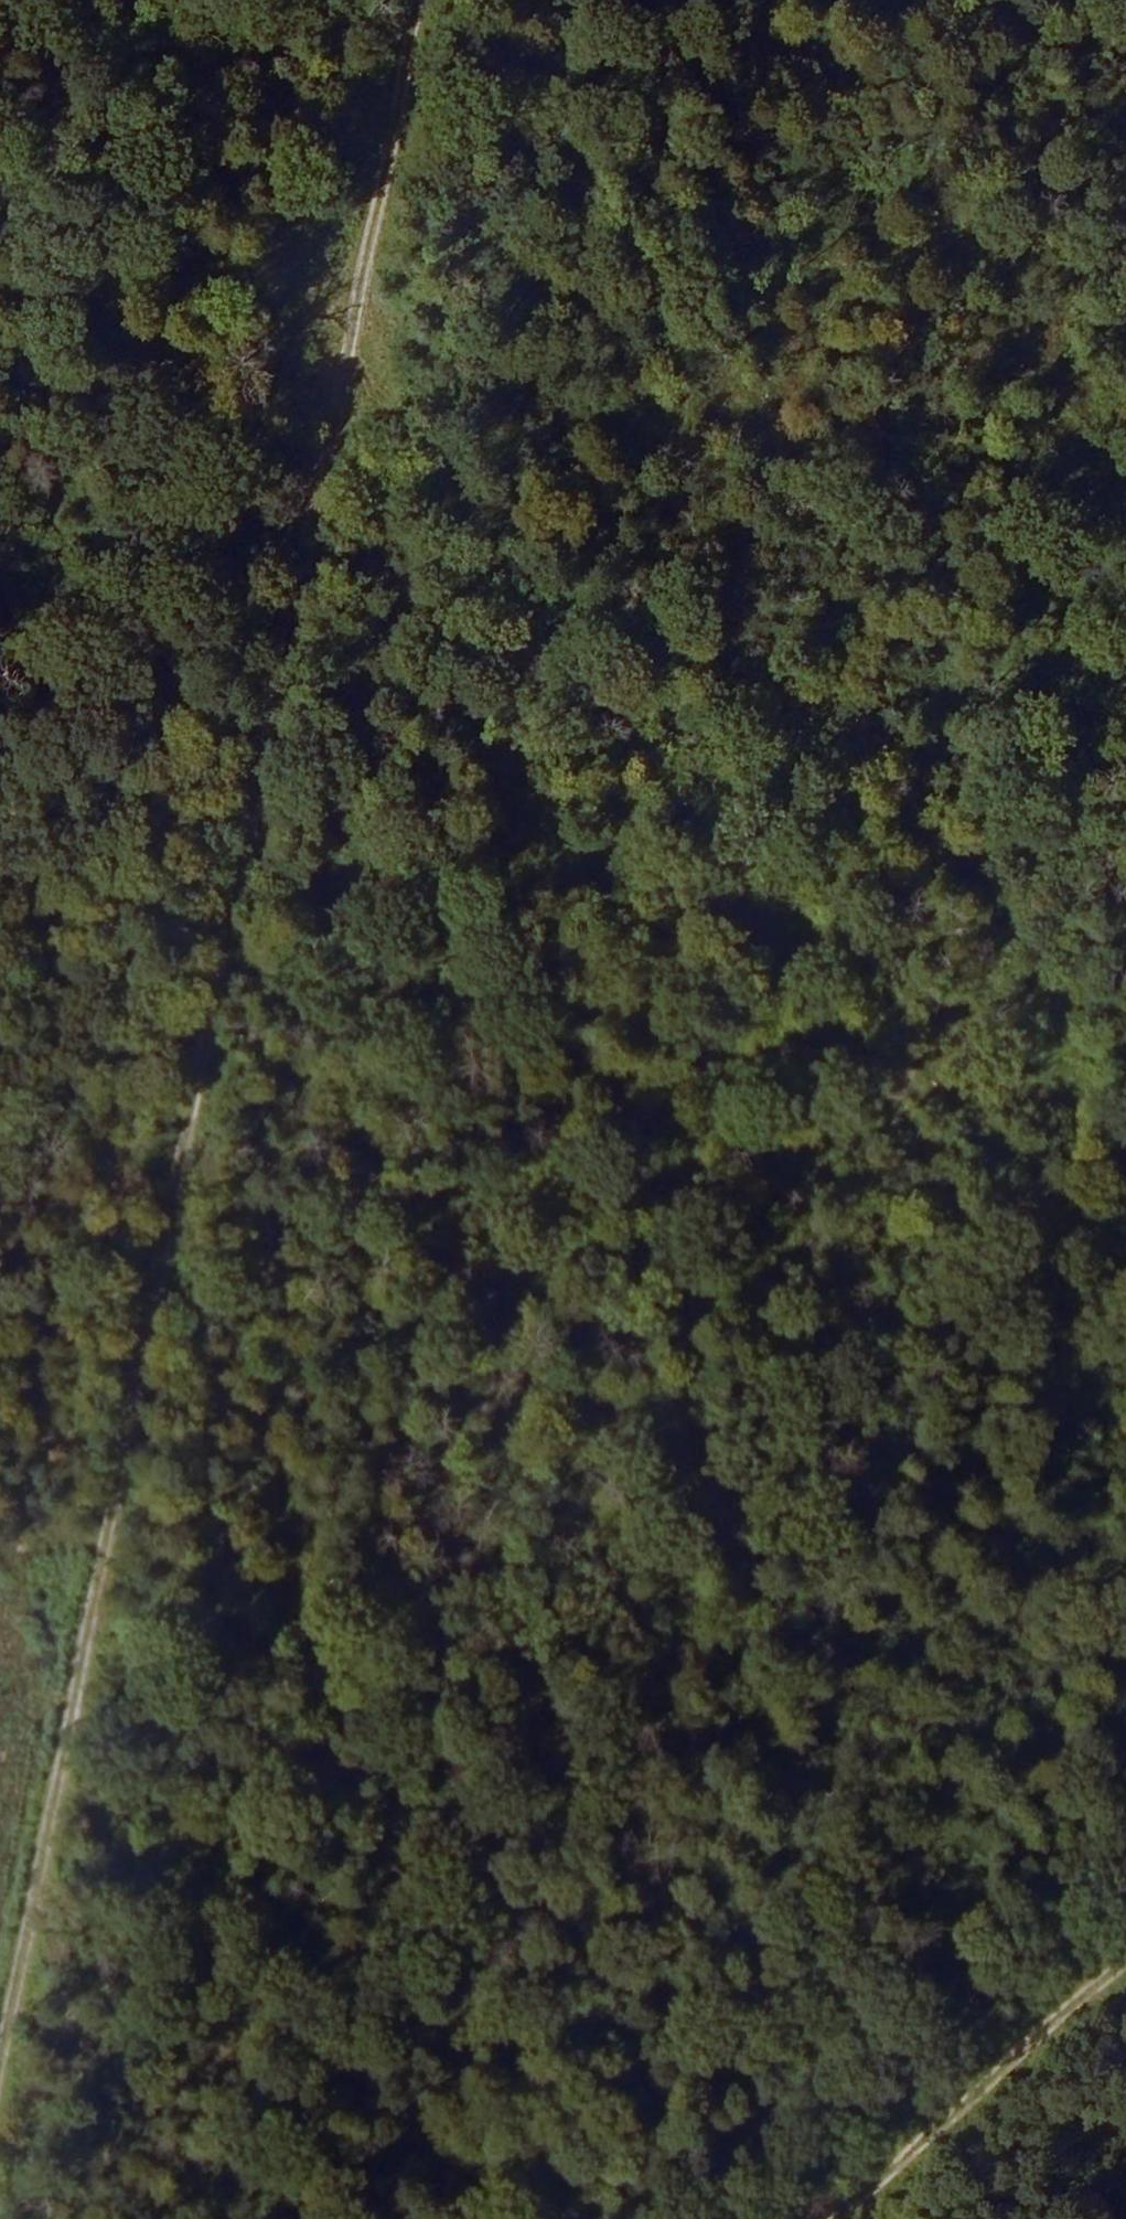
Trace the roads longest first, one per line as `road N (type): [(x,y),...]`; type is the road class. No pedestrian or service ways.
road 1 (track): [(377,298),(285,721),(0,2163)]
road 2 (track): [(847,2218),(1125,1974)]

